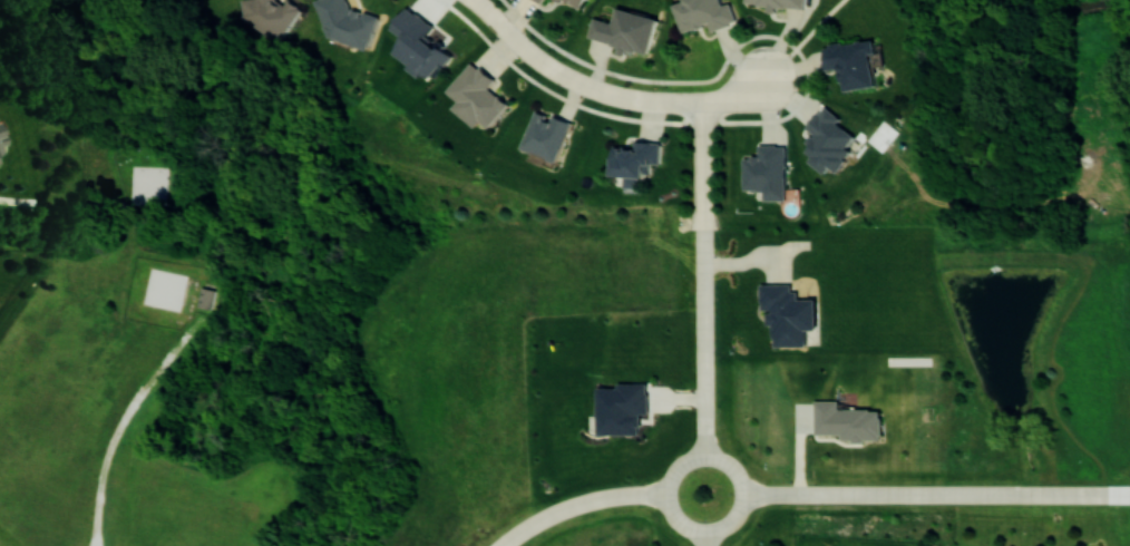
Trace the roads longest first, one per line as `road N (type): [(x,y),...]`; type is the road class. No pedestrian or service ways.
road 1 (residential): [(744,493),(1129,493)]
road 2 (residential): [(709,455),(703,101)]
road 3 (residential): [(703,101),(581,82),(522,46),(475,0)]
road 4 (residential): [(709,455),(678,469),(669,490),(680,519),(700,530),(724,526),(744,499),(733,466),(709,455)]
road 5 (residential): [(499,545),(590,498),(669,490)]

